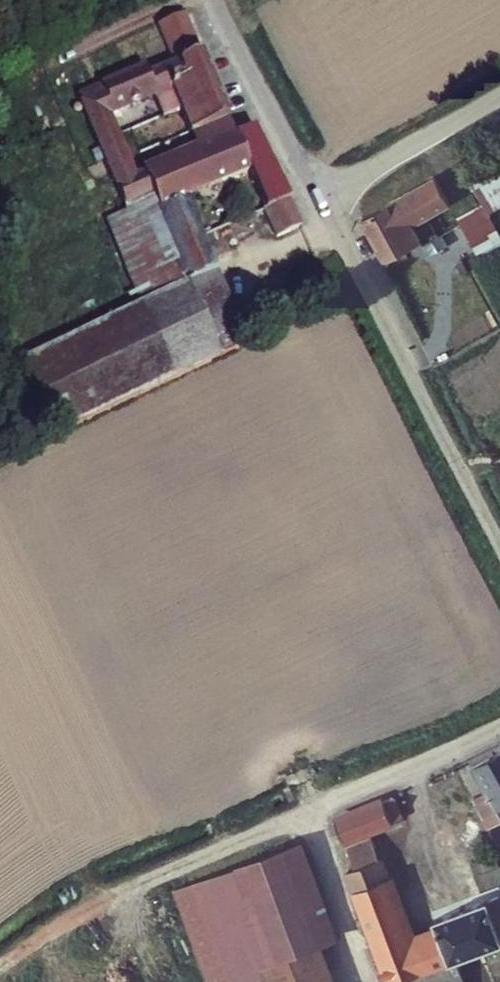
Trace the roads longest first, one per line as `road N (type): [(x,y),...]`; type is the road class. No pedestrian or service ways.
road 1 (unclassified): [(217,0),(499,544)]
road 2 (track): [(499,724),(105,895),(0,970)]

